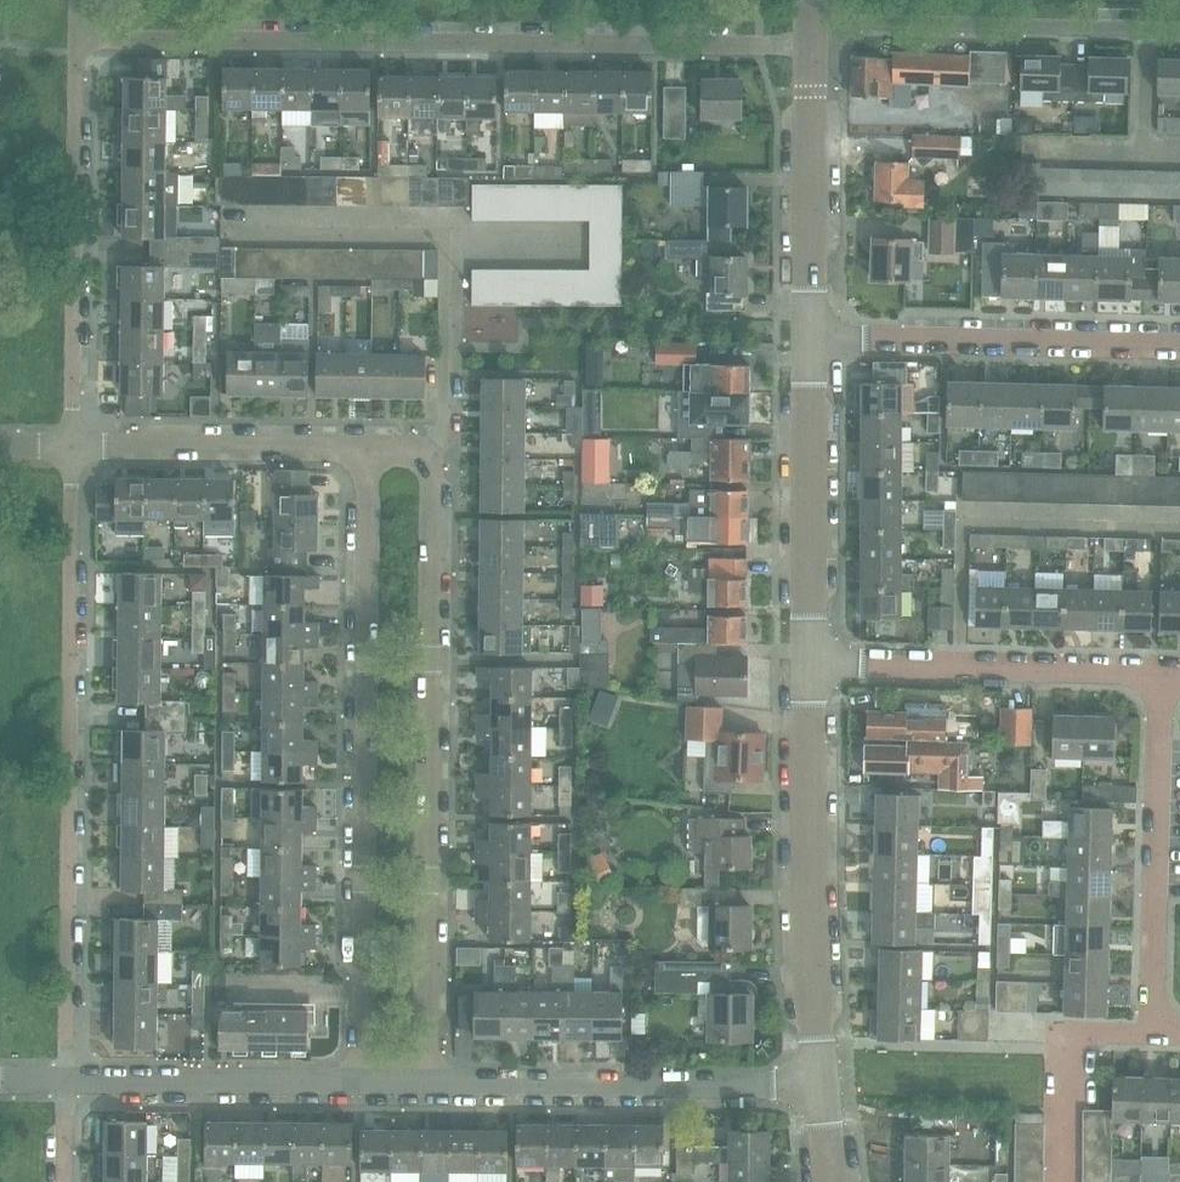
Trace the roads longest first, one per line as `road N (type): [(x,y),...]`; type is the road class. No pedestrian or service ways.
road 1 (residential): [(79,41),(812,47)]
road 2 (residential): [(363,1084),(368,448)]
road 3 (residential): [(65,1081),(76,446)]
road 4 (residential): [(429,457),(436,660),(425,1084)]
road 5 (residential): [(817,1088),(808,663)]
road 6 (residential): [(76,446),(79,41)]
road 7 (residential): [(425,1084),(817,1088)]
road 8 (residential): [(1179,350),(809,337)]
road 9 (residential): [(1179,33),(811,23)]
road 10 (residential): [(1150,1032),(1159,674)]
road 11 (residential): [(808,663),(1159,674)]
road 12 (residential): [(808,663),(809,337)]
road 13 (residential): [(65,1081),(363,1084)]
road 14 (residential): [(76,446),(368,448)]
road 15 (residential): [(809,337),(812,47)]
road 16 (residential): [(429,457),(447,426),(454,224)]

